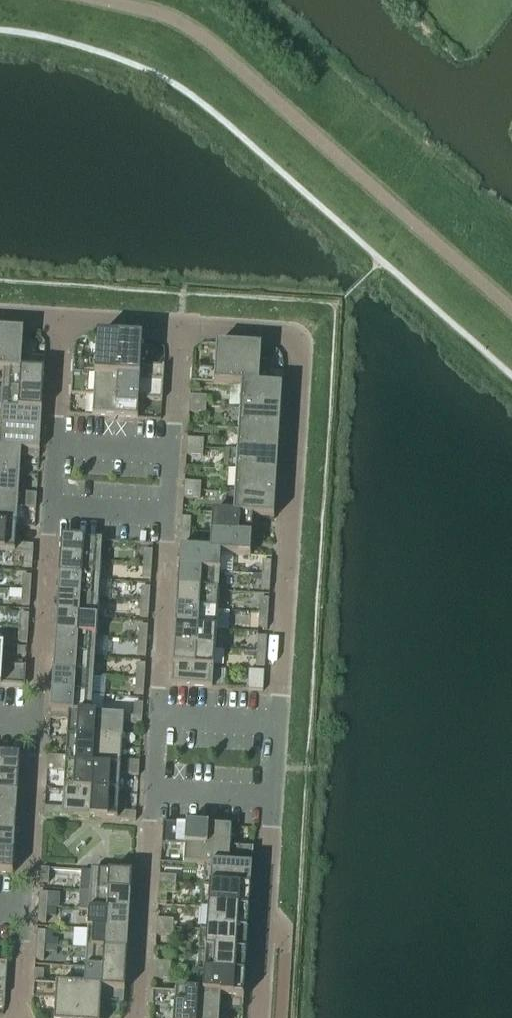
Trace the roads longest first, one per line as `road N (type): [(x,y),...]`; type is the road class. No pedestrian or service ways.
road 1 (residential): [(258,1017),(300,334),(177,325)]
road 2 (residential): [(58,319),(17,1017)]
road 3 (residential): [(136,1017),(177,325)]

